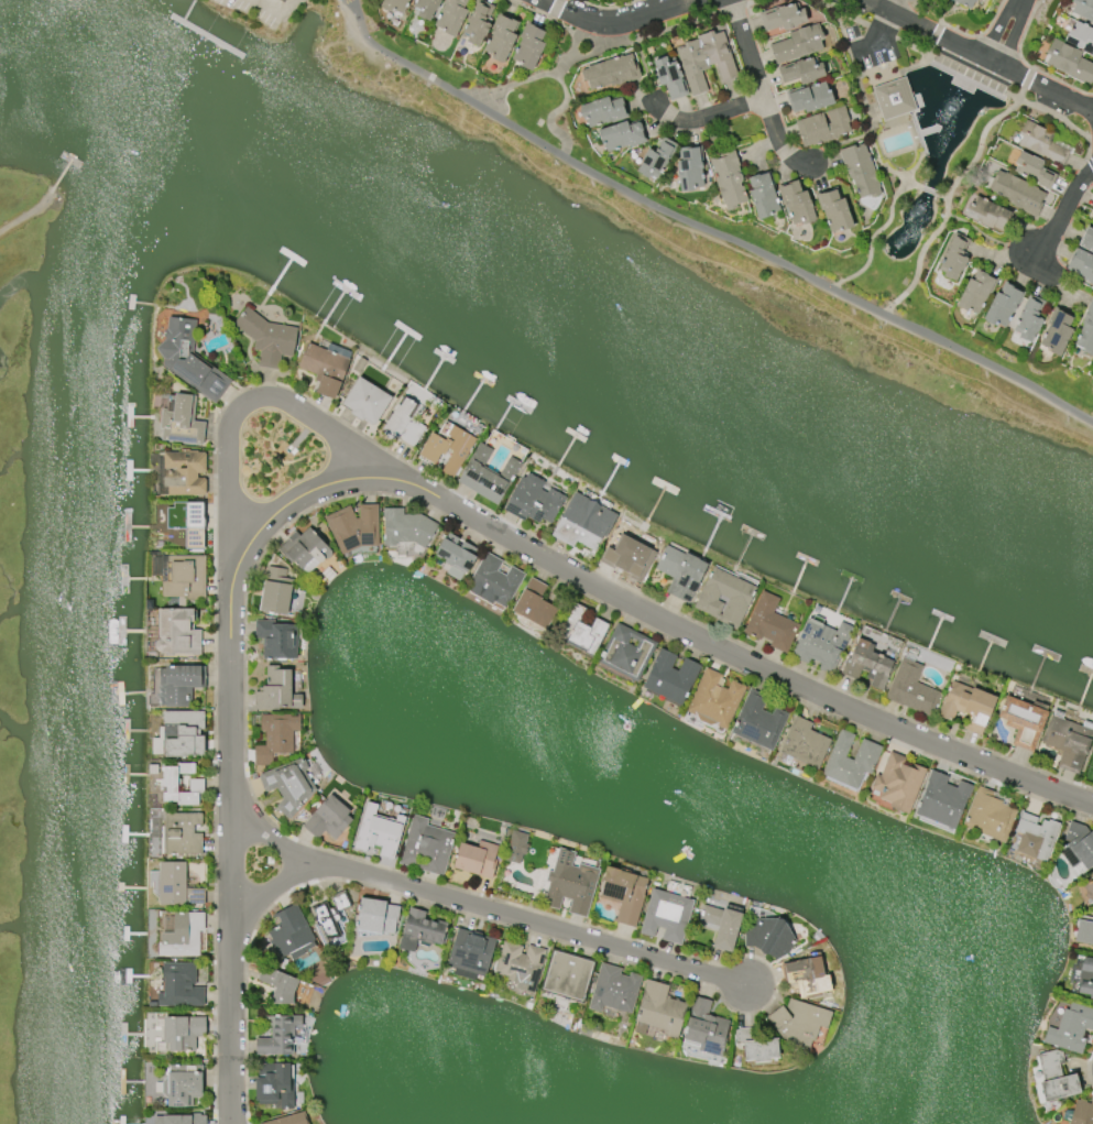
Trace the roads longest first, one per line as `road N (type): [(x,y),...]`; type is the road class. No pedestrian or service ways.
road 1 (residential): [(1092,802),(875,724),(685,632),(403,477),(378,467),(348,470),(270,514),(236,556),(230,1123)]
road 2 (residential): [(303,862),(748,993)]
road 3 (residential): [(378,467),(288,404),(251,399),(234,411),(230,432),(236,556)]
road 4 (residential): [(1092,111),(865,0)]
road 5 (residential): [(730,0),(778,141),(793,160),(810,163)]
road 6 (residential): [(1092,170),(1029,252),(1037,269),(1060,281)]
road 7 (residential): [(694,0),(609,26),(556,8)]
road 8 (residential): [(763,98),(687,121),(667,117),(649,92)]

